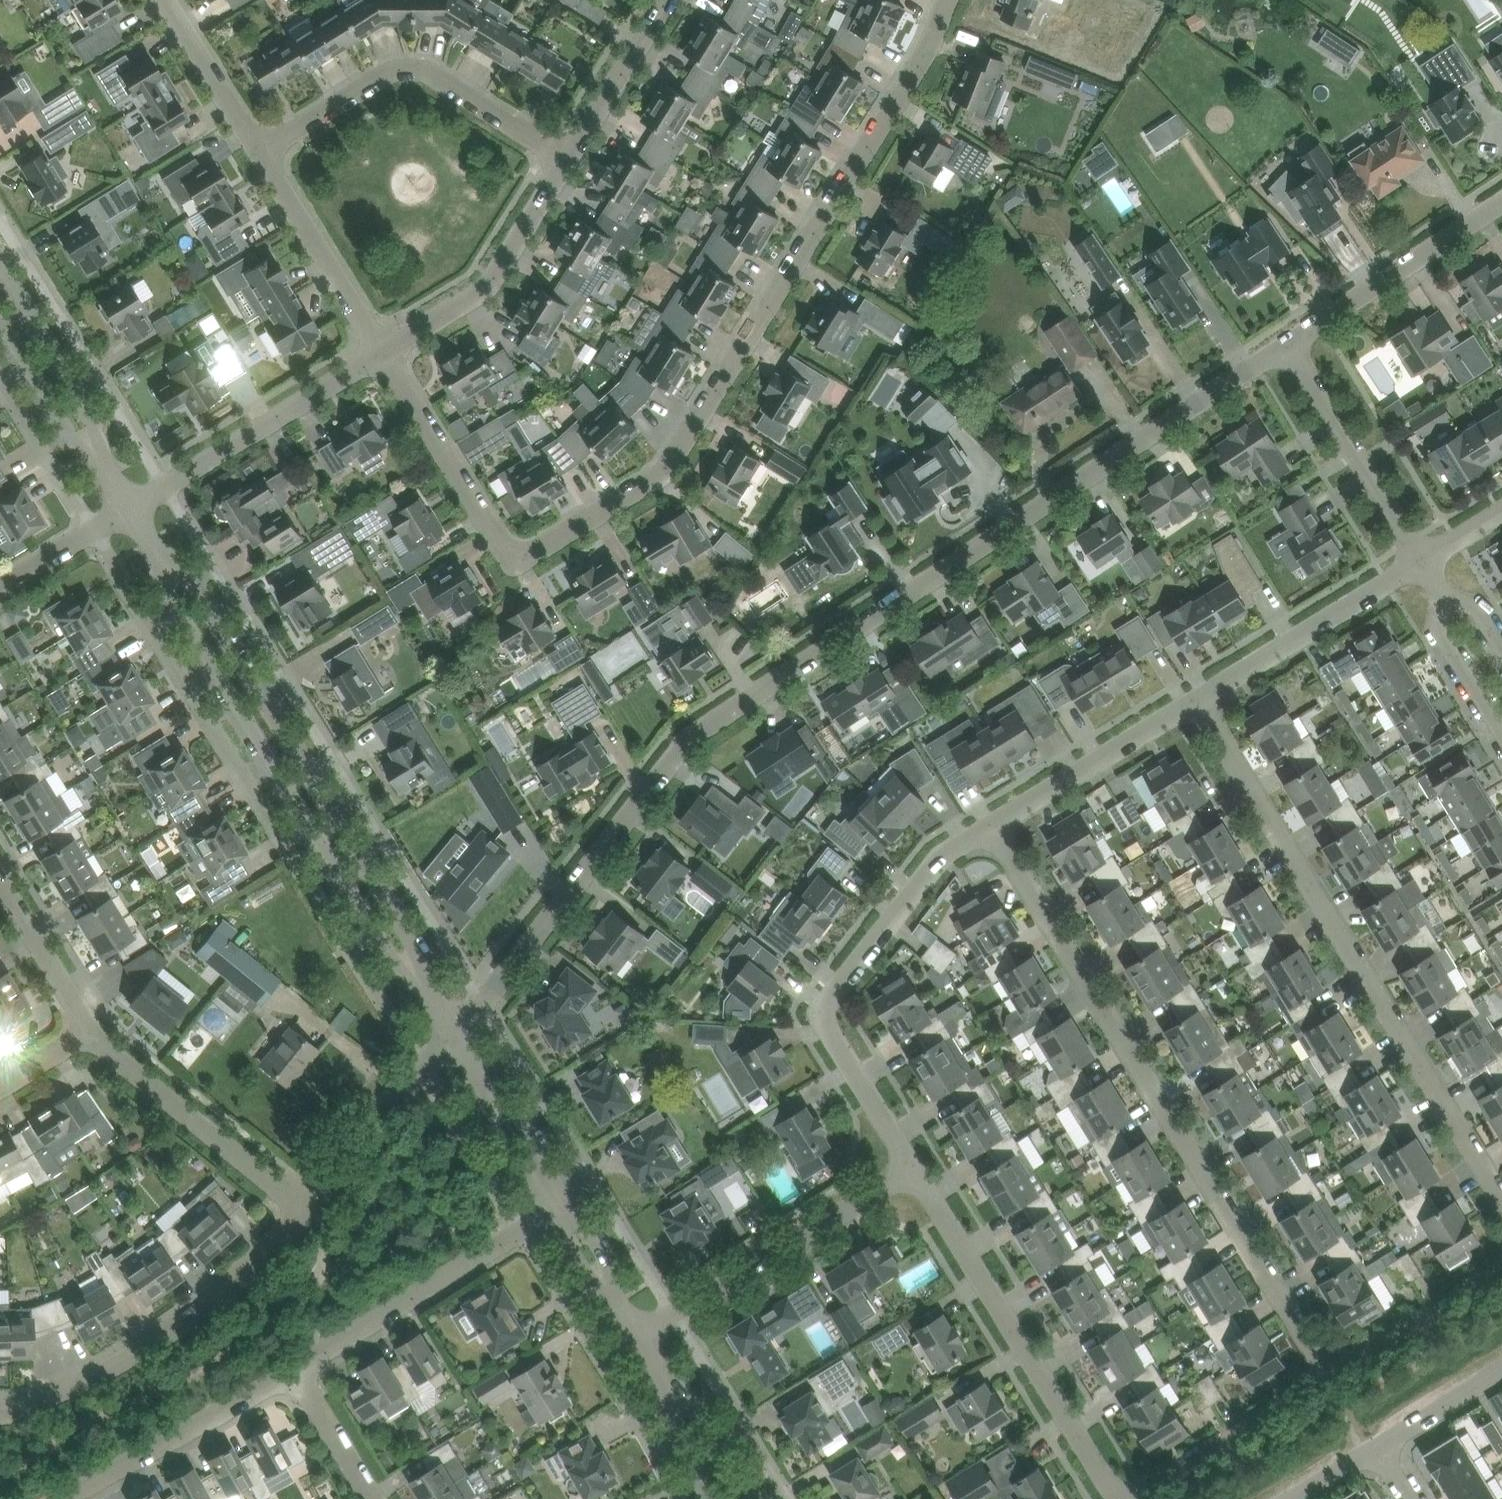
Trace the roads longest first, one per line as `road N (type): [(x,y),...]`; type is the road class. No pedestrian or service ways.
road 1 (residential): [(1288,344),(700,731),(454,1029)]
road 2 (residential): [(386,353),(506,548),(533,552),(664,469),(922,58),(944,0)]
road 3 (residential): [(1333,1375),(992,825)]
road 4 (residential): [(1501,1200),(1194,699)]
road 5 (tertiary): [(169,570),(171,595),(398,963),(418,972)]
road 6 (tertiary): [(418,972),(418,952),(189,582),(169,570)]
road 7 (residential): [(911,1168),(825,1012),(941,855),(992,825)]
road 8 (residential): [(1130,1497),(1109,1485),(911,1168)]
road 9 (residential): [(306,1211),(222,1290),(128,1355),(10,1409),(0,1406)]
road 10 (residential): [(567,154),(403,55),(375,64),(258,148)]
road 11 (residential): [(641,1332),(911,1168)]
road 12 (residential): [(294,1370),(550,1206)]
road 13 (residential): [(132,510),(386,353)]
road 14 (residential): [(306,1211),(88,1029)]
road 15 (residential): [(386,353),(485,283),(567,154)]
road 16 (residential): [(55,1498),(294,1370)]
road 17 (residential): [(1194,699),(1421,560)]
road 18 (residential): [(1501,203),(1288,344)]
road 19 (residential): [(1421,560),(1288,344)]
road 20 (residential): [(386,353),(258,148)]
road 21 (residential): [(992,825),(1194,699)]
road 22 (residential): [(1130,1497),(1333,1375)]
road 23 (residential): [(454,1029),(306,1211)]
road 24 (tertiary): [(95,451),(90,422),(0,270)]
road 25 (residential): [(1333,1375),(1501,1271)]
road 26 (residential): [(567,154),(668,0)]
road 27 (residential): [(258,148),(169,0)]
road 28 (residential): [(88,1029),(0,885)]
road 29 (tertiary): [(0,322),(70,431),(95,451)]
road 30 (residential): [(0,591),(132,510)]
road 31 (residential): [(376,1498),(294,1370)]
road 32 (residential): [(1447,600),(1439,626),(1501,730)]
road 33 (residential): [(1501,1370),(1377,1446)]
road 34 (tertiary): [(566,1196),(514,1107),(490,1095)]
road 35 (tertiary): [(490,1095),(493,1117),(550,1206)]
road 36 (tertiary): [(738,1498),(698,1409),(673,1392)]

